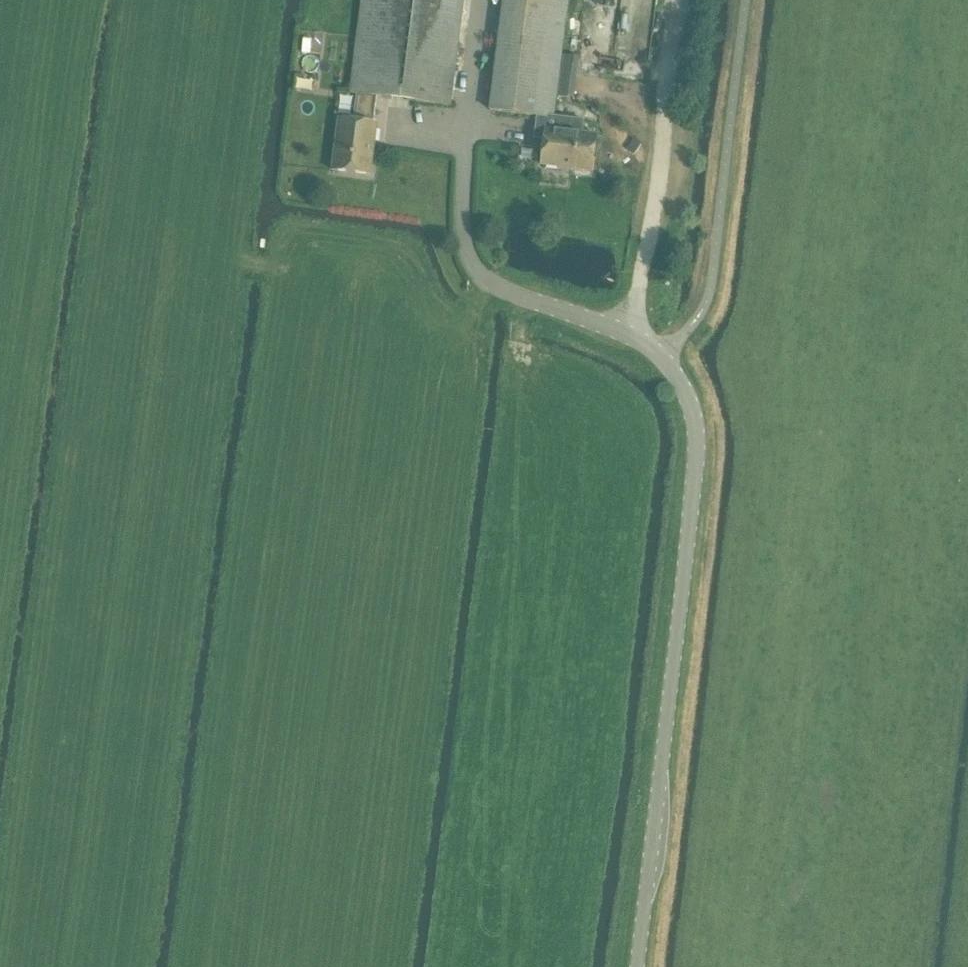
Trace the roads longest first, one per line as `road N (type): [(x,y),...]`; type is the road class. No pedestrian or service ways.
road 1 (unclassified): [(637,966),(698,447),(690,400),(659,359)]

